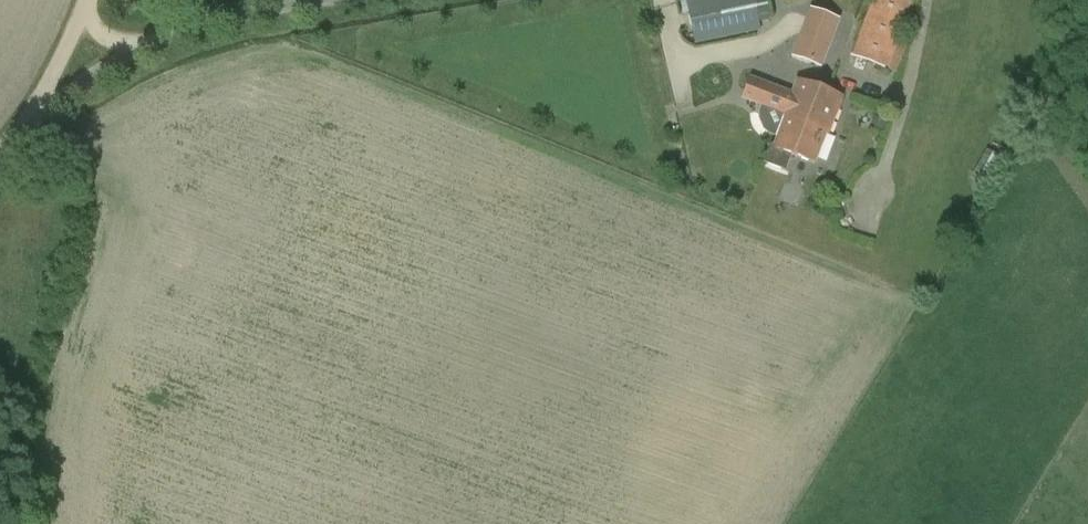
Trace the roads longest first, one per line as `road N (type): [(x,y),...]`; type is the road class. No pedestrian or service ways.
road 1 (unclassified): [(311,0),(186,26),(139,47),(33,117),(0,153)]
road 2 (track): [(84,0),(33,117)]

